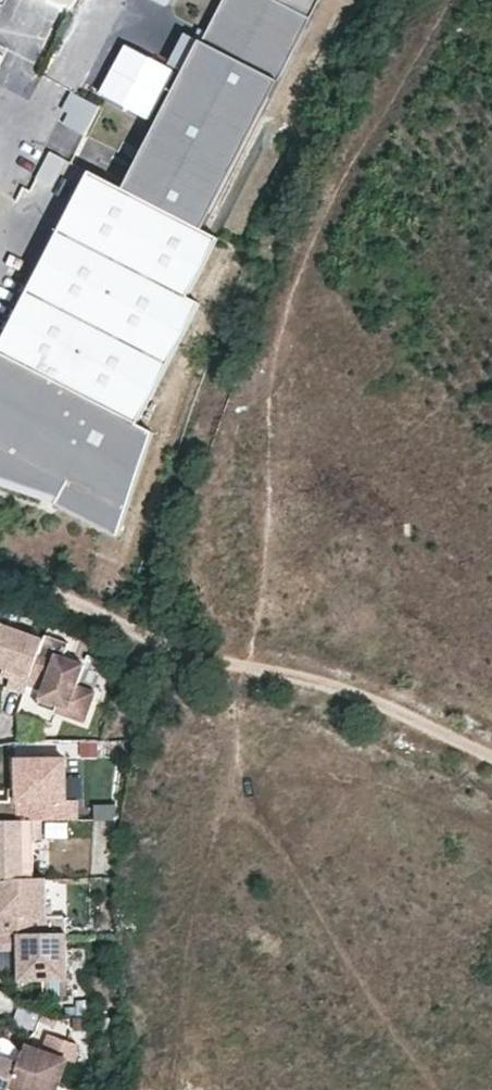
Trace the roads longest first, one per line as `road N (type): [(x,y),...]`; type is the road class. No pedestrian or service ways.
road 1 (track): [(165,567),(140,625),(107,904),(106,1089)]

